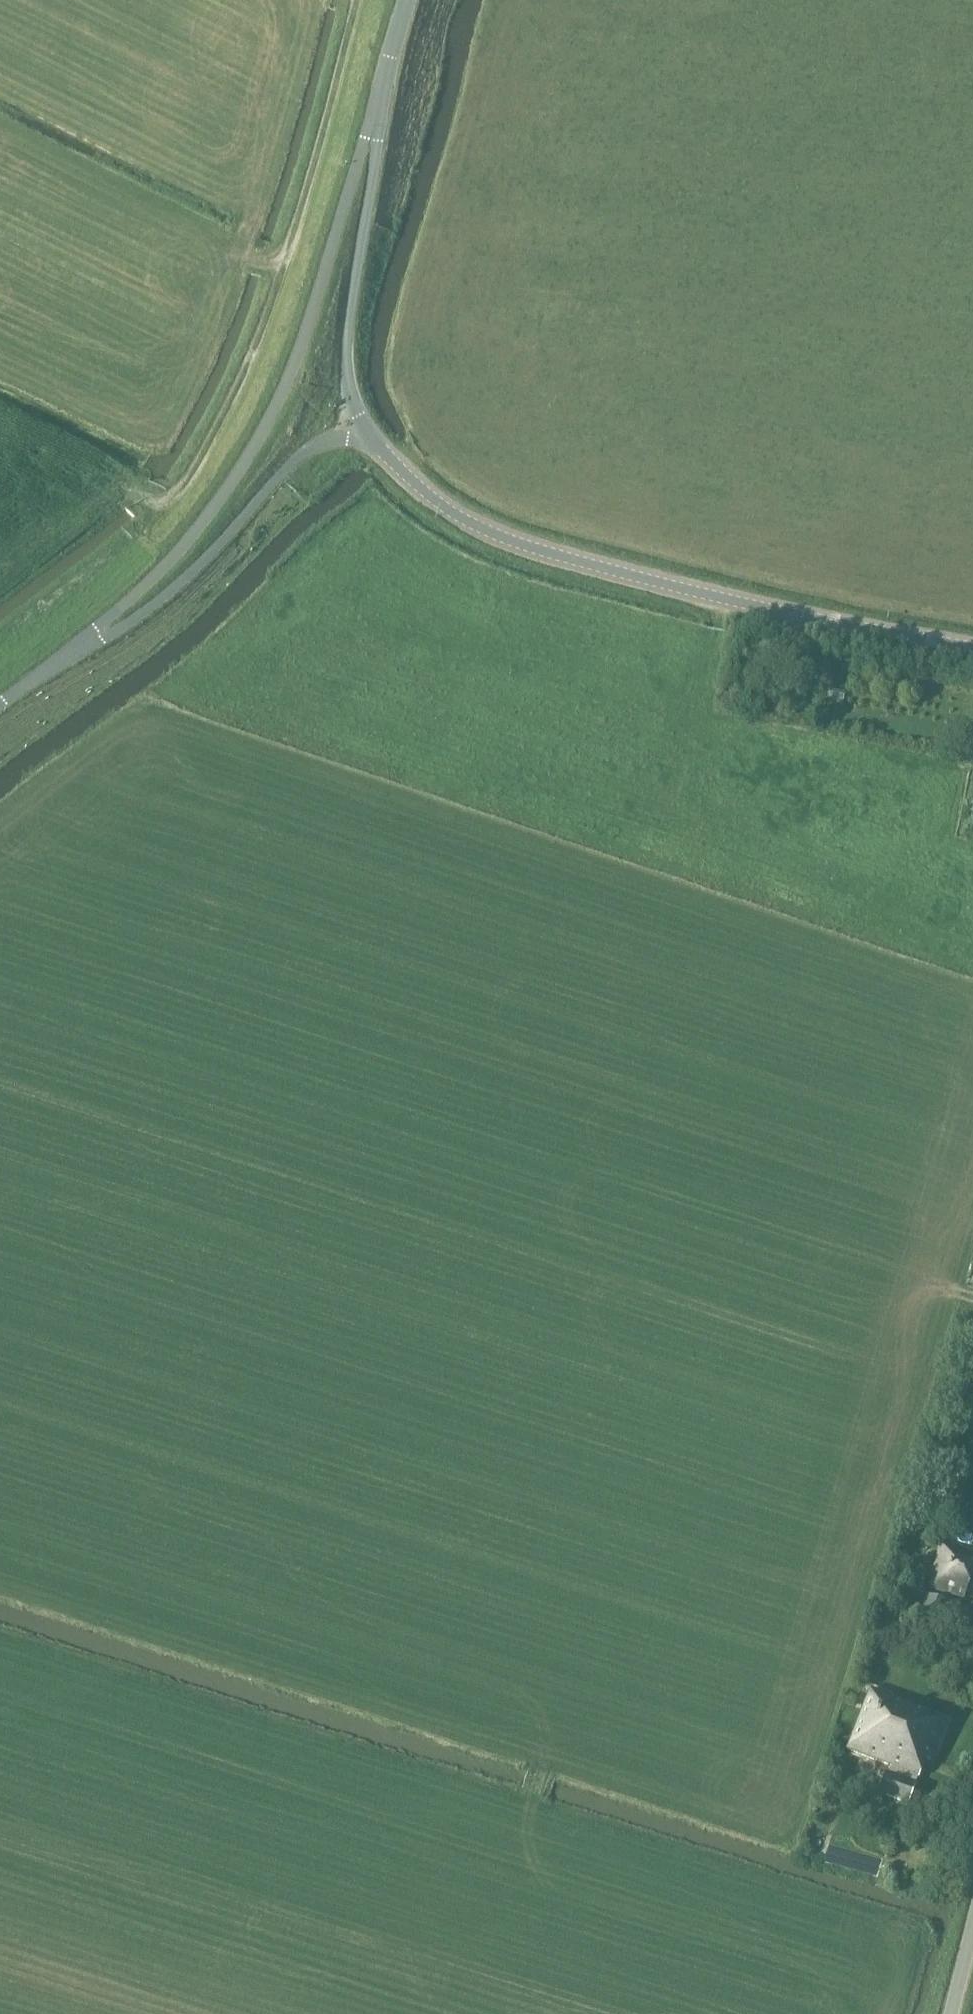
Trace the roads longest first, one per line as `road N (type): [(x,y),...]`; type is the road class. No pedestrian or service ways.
road 1 (unclassified): [(41,673),(177,552),(269,419),(301,344),(388,63)]
road 2 (tertiary): [(972,647),(777,611),(515,544),(433,499),(364,438)]
road 3 (track): [(112,489),(160,504),(239,381),(351,0)]
road 4 (unclassified): [(41,673),(98,644),(196,570),(304,450),(364,438)]
road 5 (tertiary): [(364,438),(349,396),(346,344),(388,63)]

